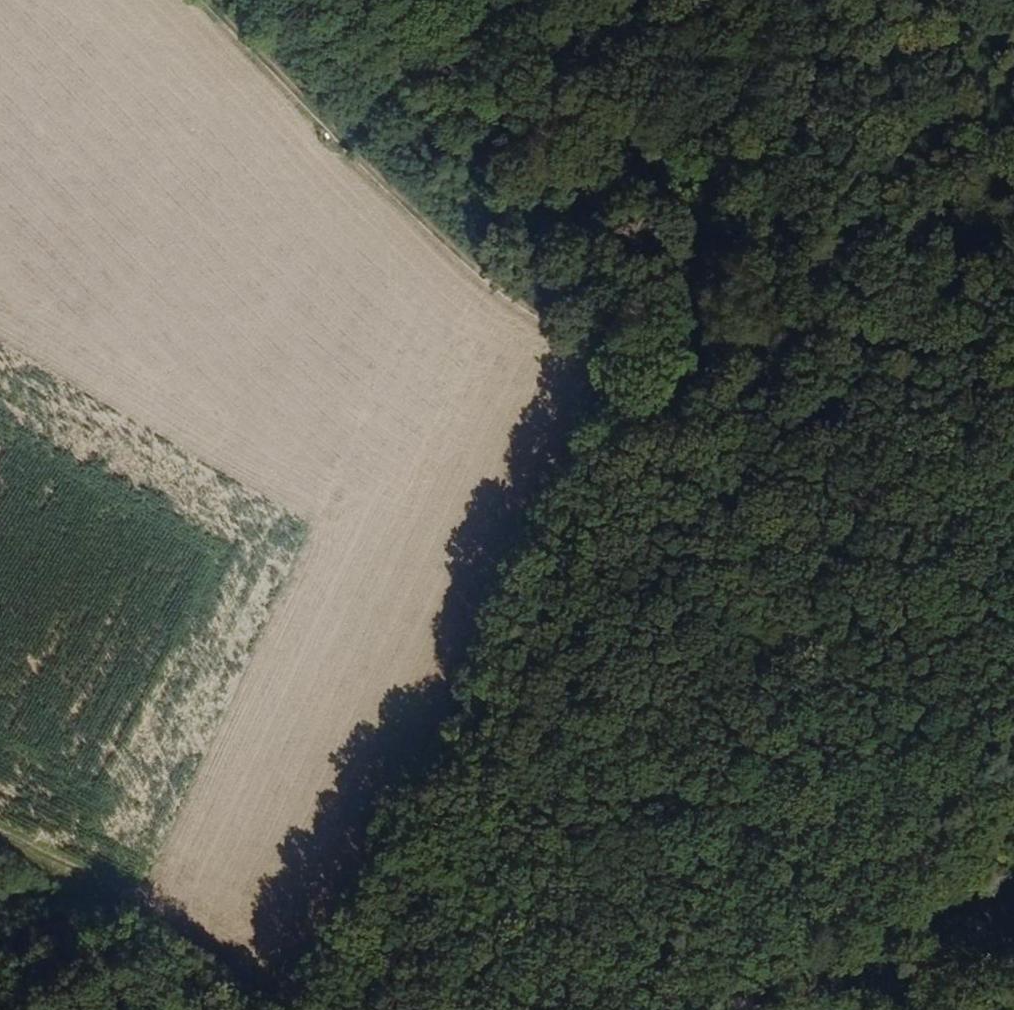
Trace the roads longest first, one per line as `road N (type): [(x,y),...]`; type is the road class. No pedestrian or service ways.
road 1 (track): [(753,1009),(1013,750)]
road 2 (track): [(0,830),(194,932)]

